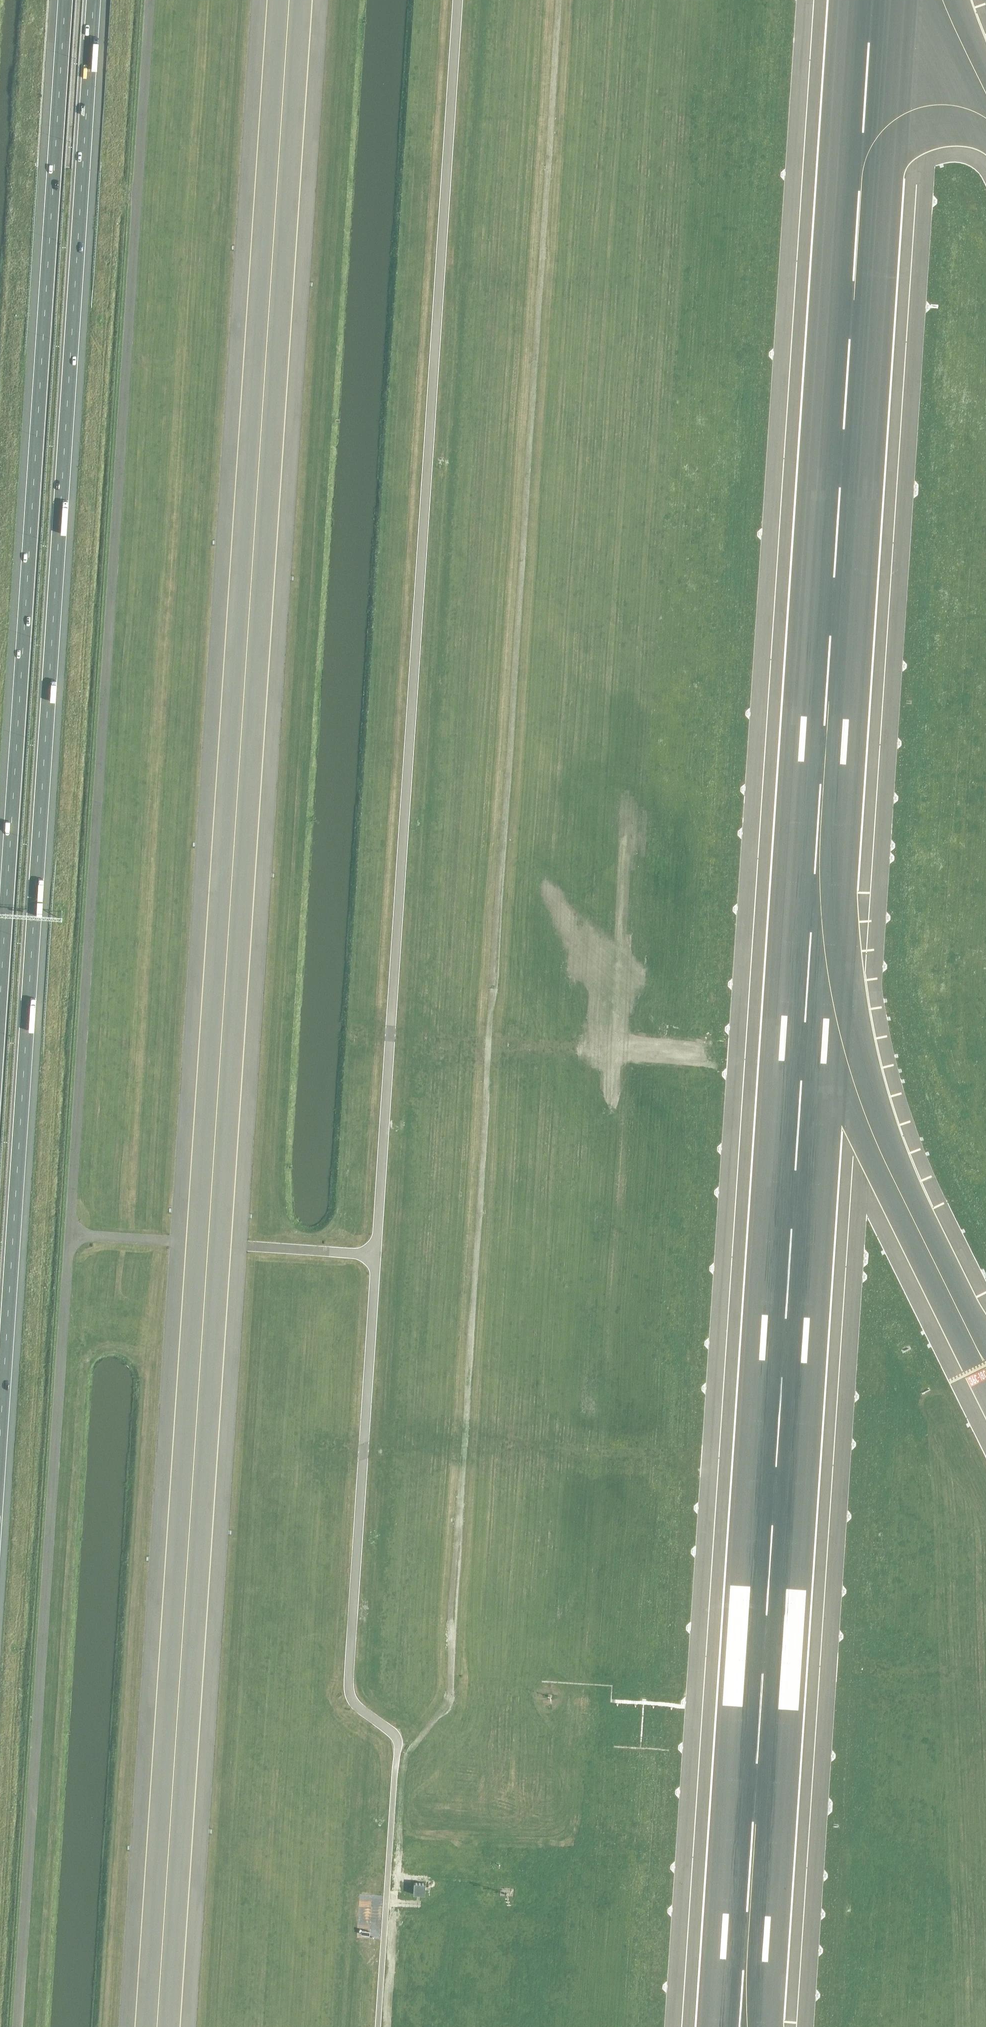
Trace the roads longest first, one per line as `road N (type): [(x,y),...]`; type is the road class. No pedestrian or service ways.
road 1 (motorway): [(0,1448),(95,0)]
road 2 (motorway): [(66,0),(0,1006)]

